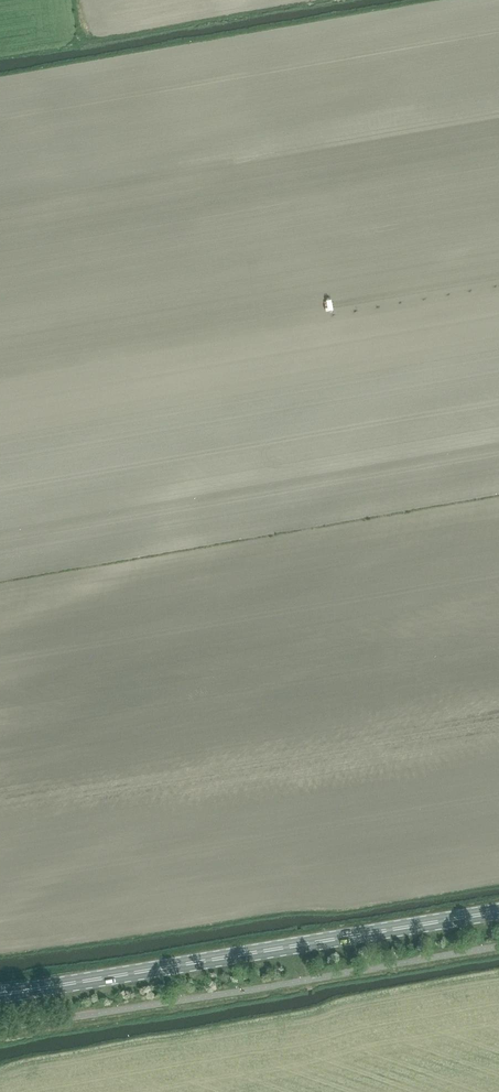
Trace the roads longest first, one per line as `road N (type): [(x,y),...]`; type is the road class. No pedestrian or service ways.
road 1 (tertiary): [(0,993),(498,911)]

